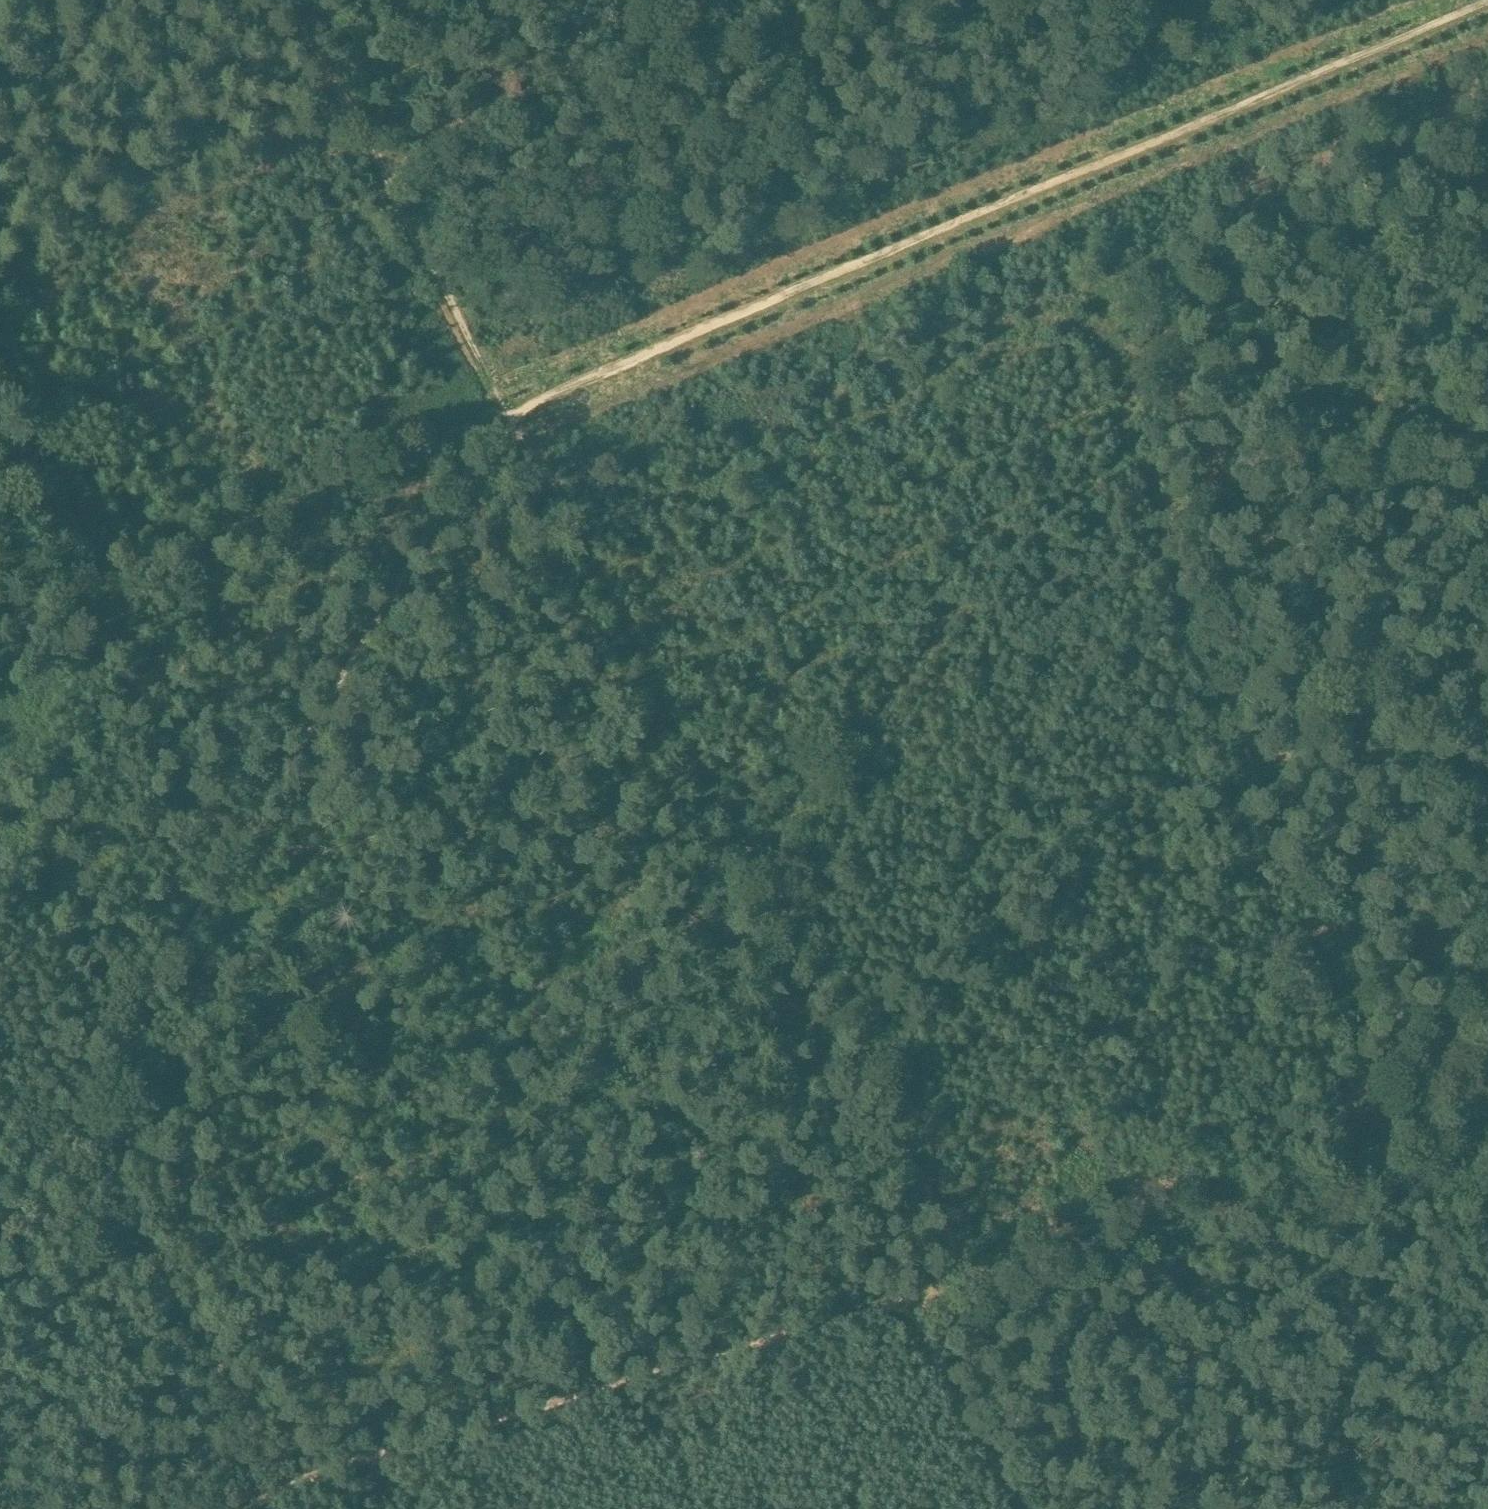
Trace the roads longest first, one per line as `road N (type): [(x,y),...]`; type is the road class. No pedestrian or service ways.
road 1 (track): [(83,1098),(270,1492),(892,1305),(914,1309),(1025,1508)]
road 2 (track): [(83,1098),(502,418)]
road 3 (track): [(0,349),(109,554),(502,418)]
road 4 (track): [(892,1305),(1487,1109)]
road 5 (track): [(502,418),(283,0)]
road 6 (track): [(83,1098),(0,1231)]

